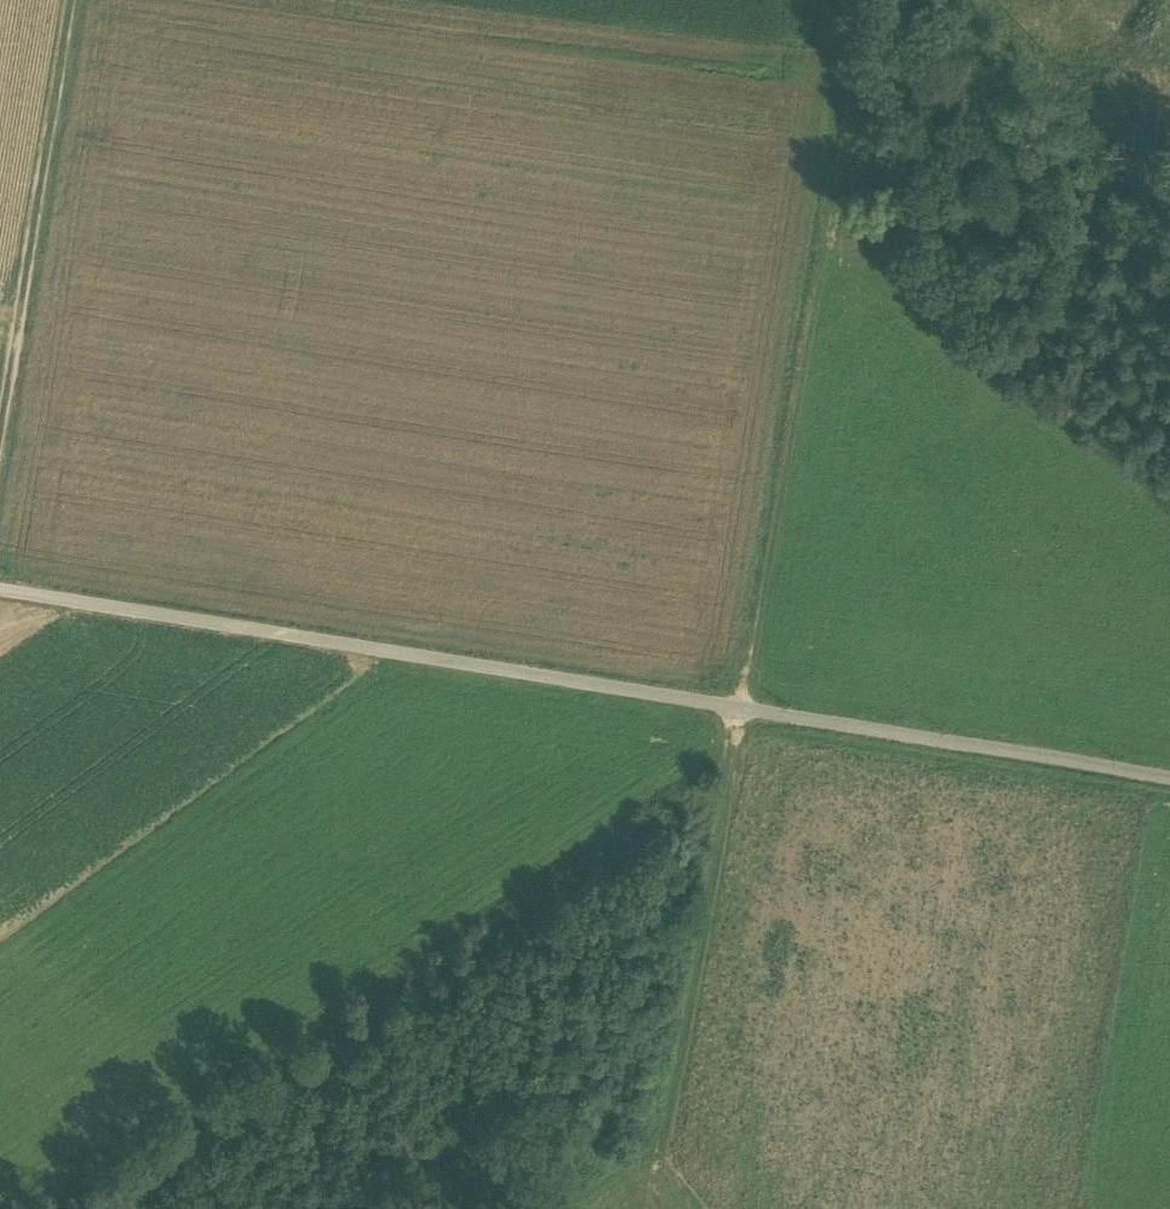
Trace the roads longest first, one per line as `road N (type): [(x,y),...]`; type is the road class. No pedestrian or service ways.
road 1 (track): [(859,0),(662,1165),(700,1208)]
road 2 (track): [(0,586),(1169,777)]
road 3 (track): [(71,0),(0,418)]

